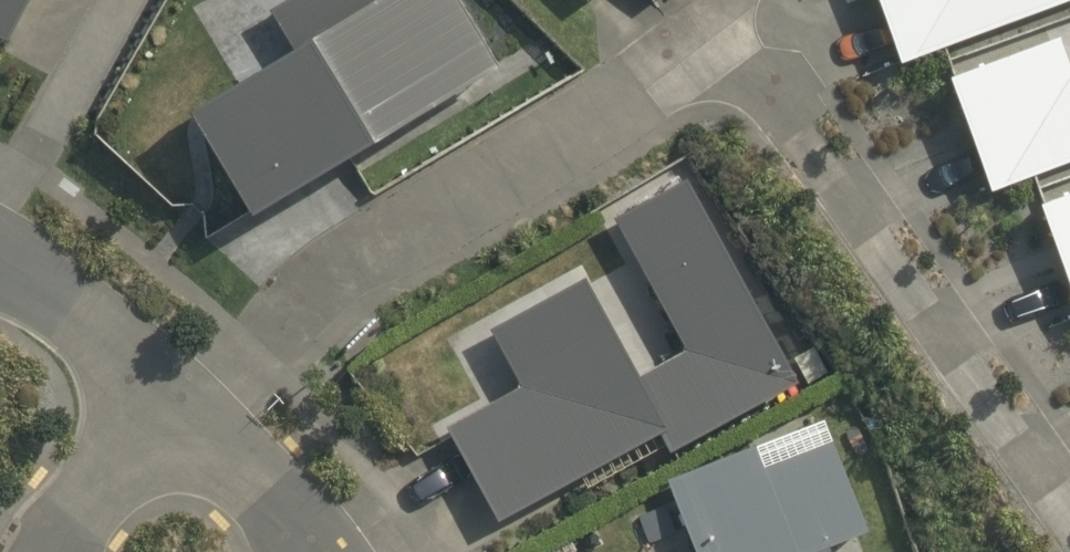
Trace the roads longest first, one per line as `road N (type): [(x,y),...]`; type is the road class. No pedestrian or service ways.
road 1 (residential): [(1069,525),(764,75),(701,57),(325,267),(197,403)]
road 2 (residential): [(0,245),(197,403)]
road 3 (residential): [(197,403),(310,551)]
road 4 (residential): [(103,551),(197,403)]

